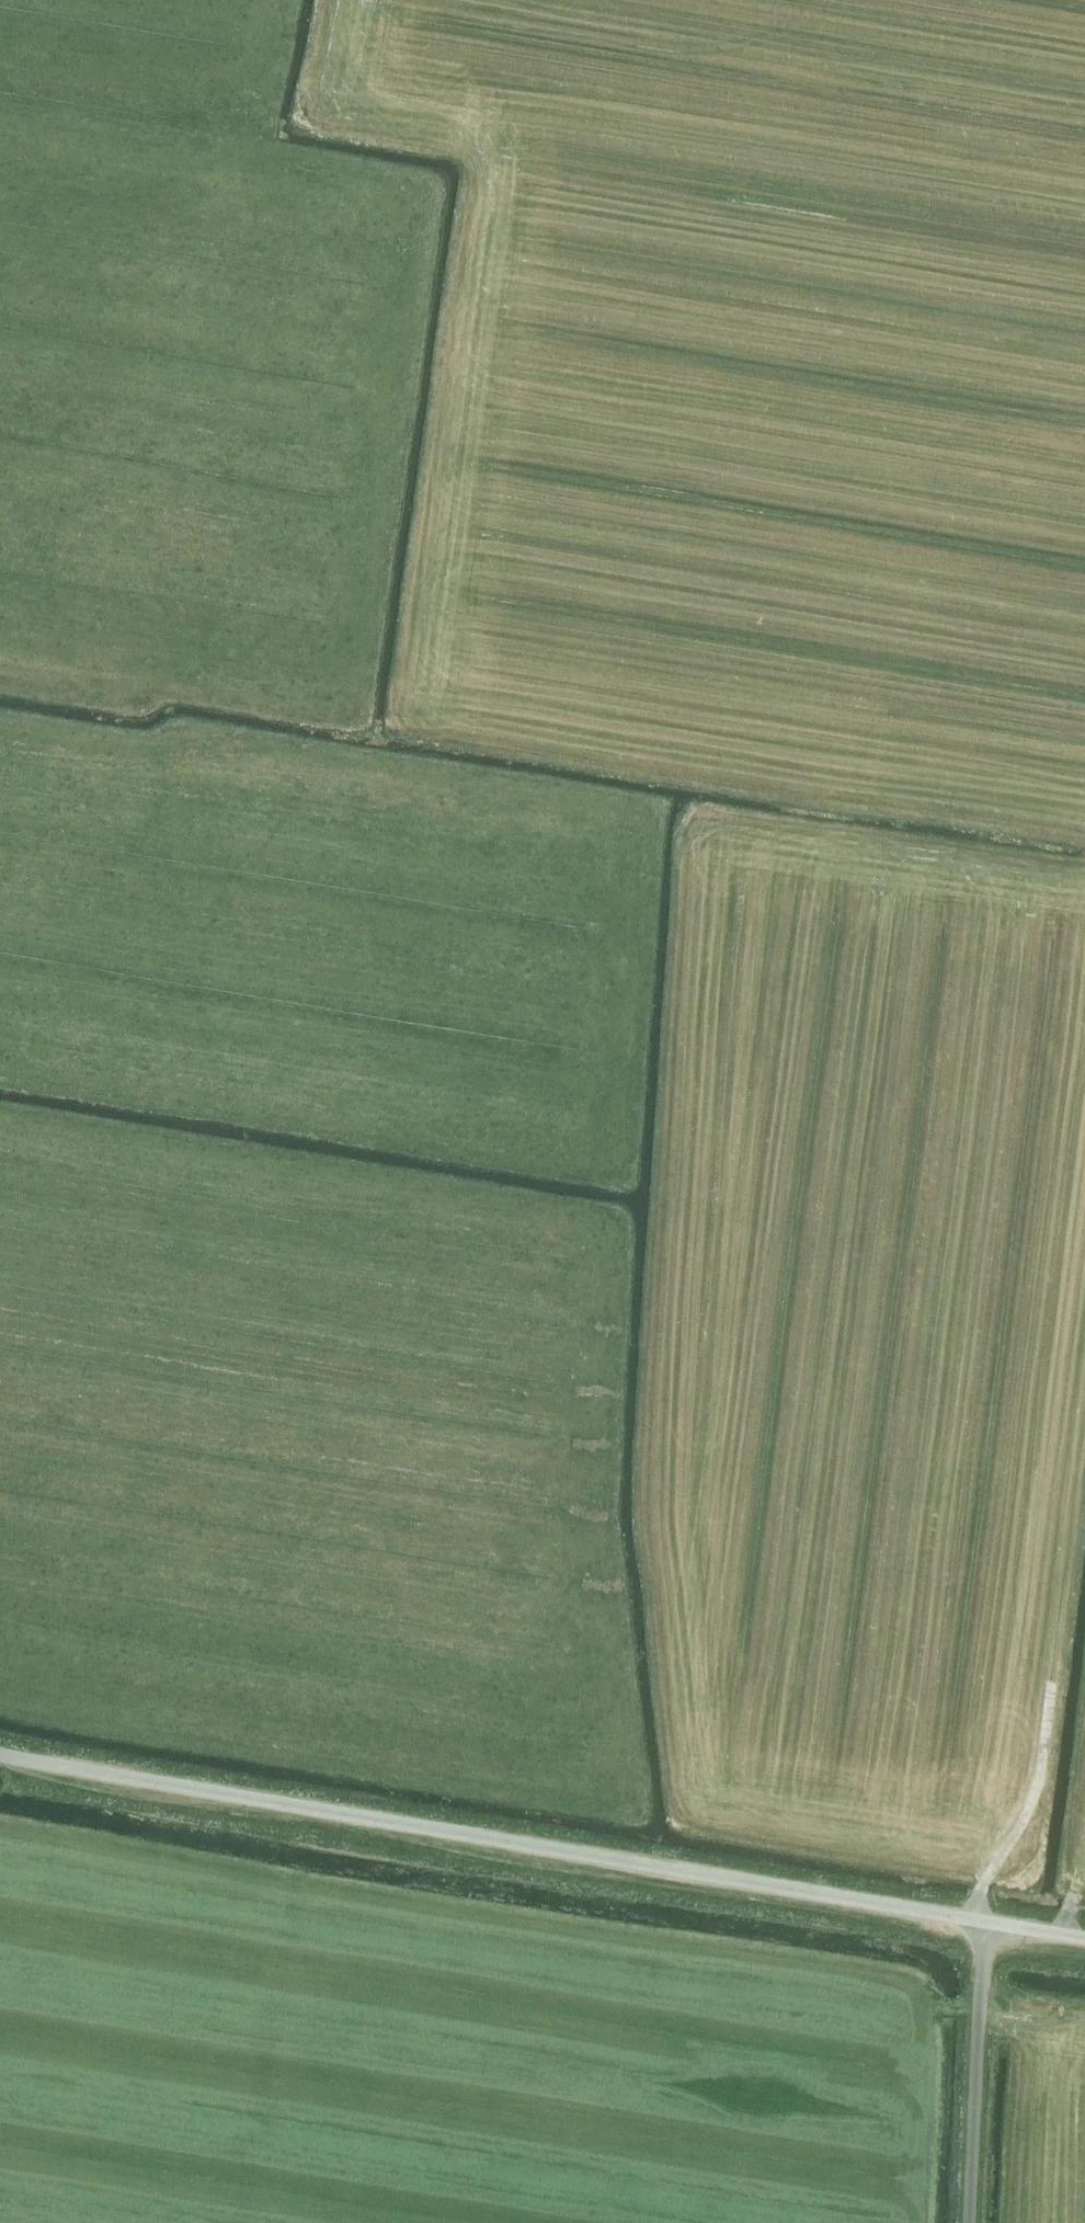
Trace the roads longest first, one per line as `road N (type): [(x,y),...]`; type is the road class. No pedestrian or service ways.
road 1 (unclassified): [(1084,1939),(0,1753)]
road 2 (track): [(976,1920),(982,1888),(1033,1794),(1051,1687)]

